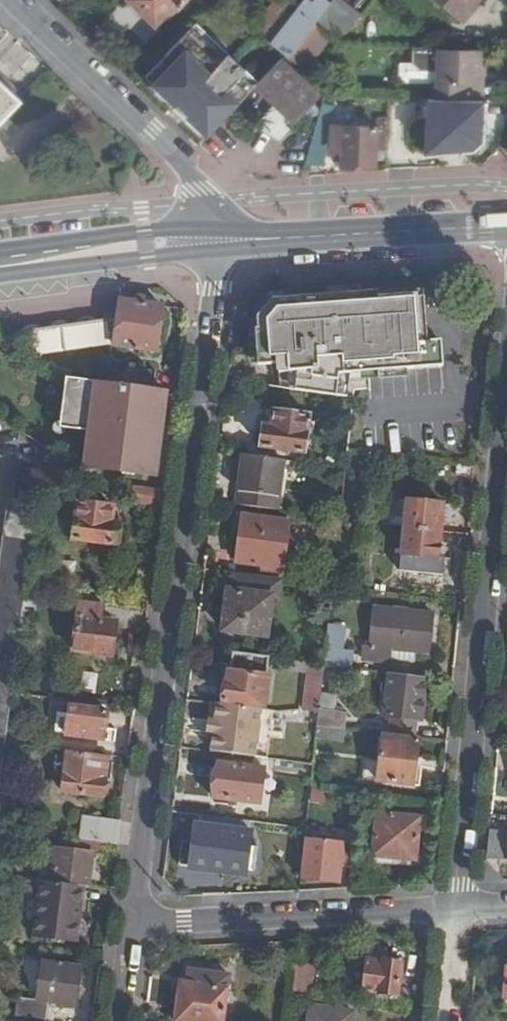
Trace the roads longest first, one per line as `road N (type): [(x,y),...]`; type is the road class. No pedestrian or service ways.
road 1 (residential): [(132,925),(220,250)]
road 2 (residential): [(457,908),(506,398)]
road 3 (residential): [(132,925),(457,908)]
road 4 (residential): [(227,229),(154,129),(16,0)]
road 5 (primary): [(227,229),(0,249)]
road 6 (primary): [(0,277),(220,250)]
road 7 (primary): [(337,236),(506,227)]

